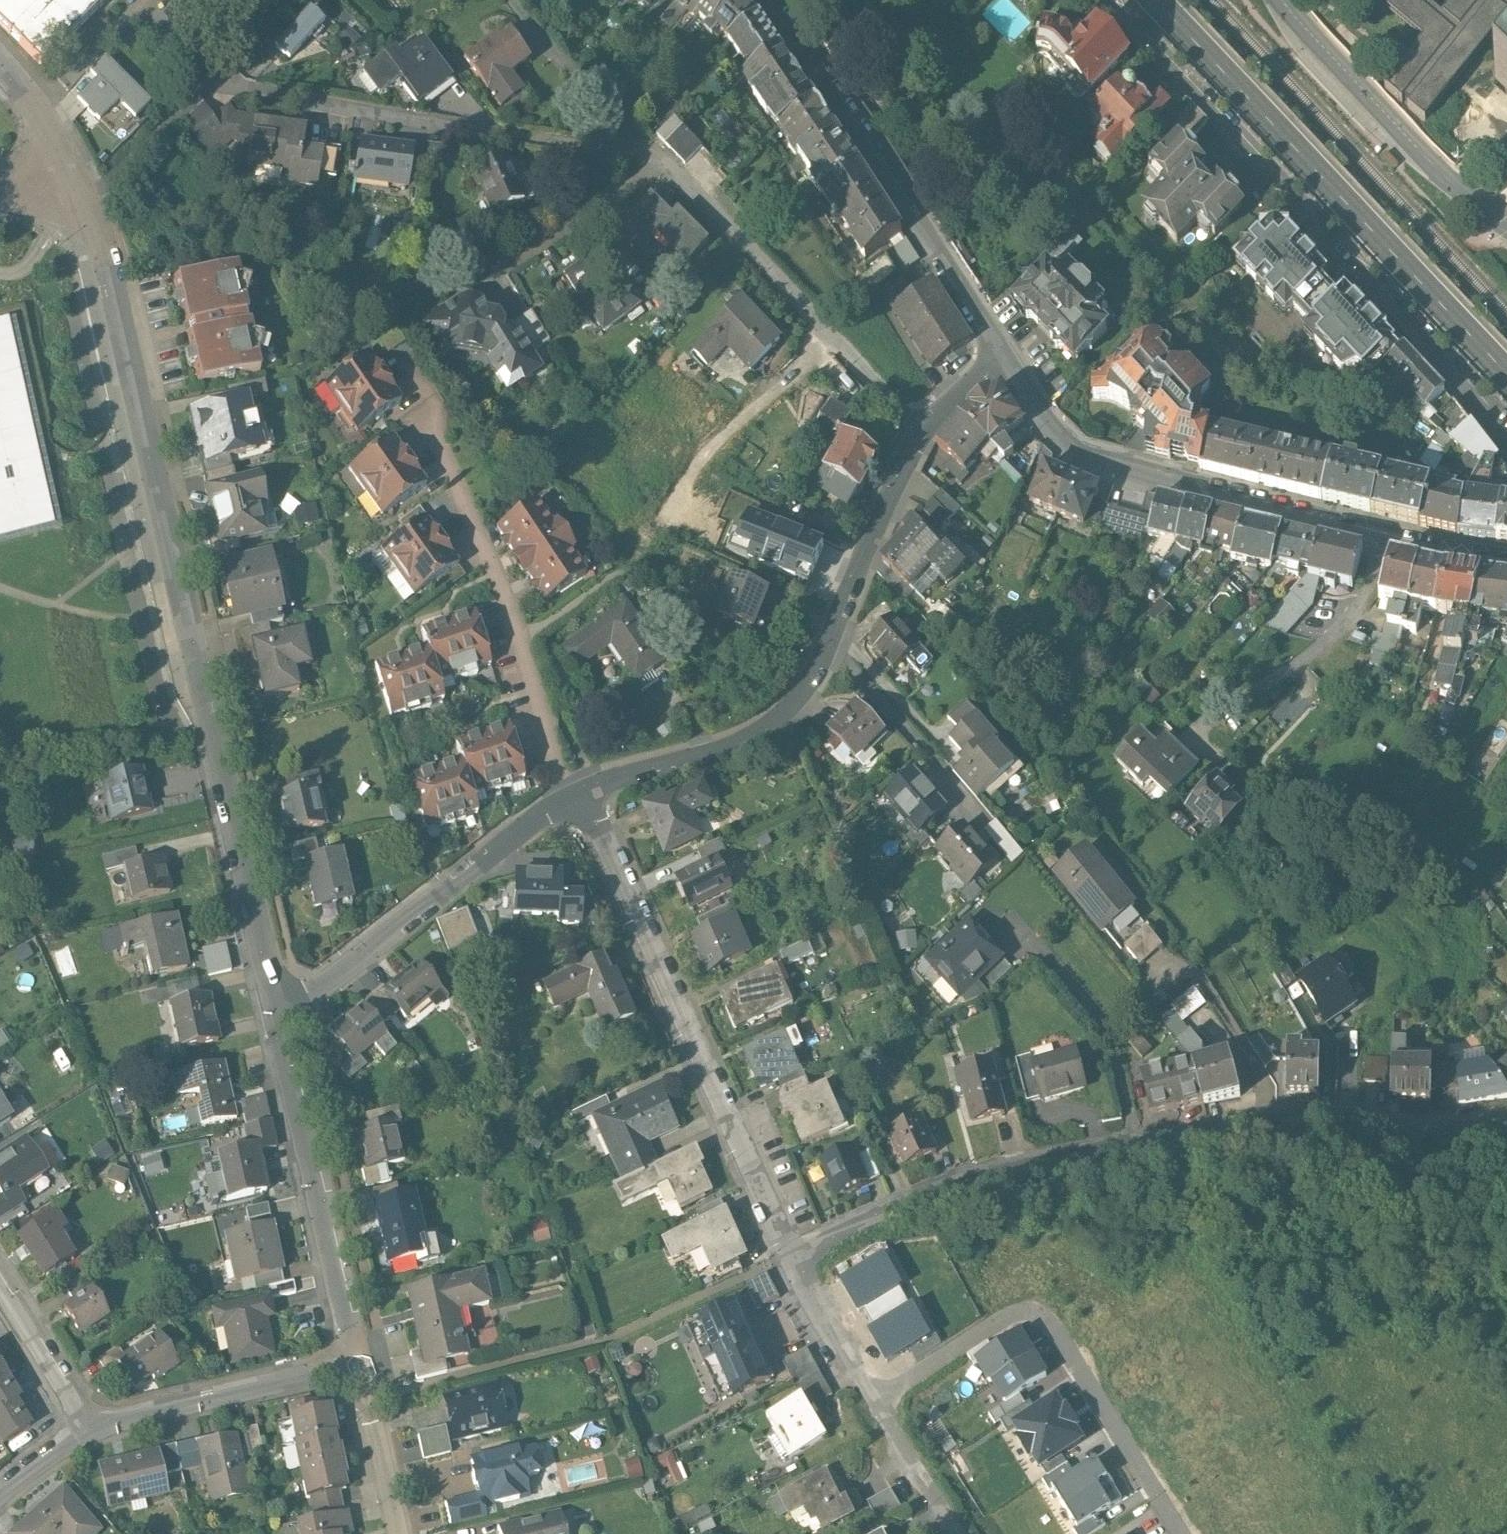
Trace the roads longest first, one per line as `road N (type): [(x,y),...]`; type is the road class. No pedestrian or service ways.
road 1 (residential): [(0,57),(45,134),(95,254),(173,608),(211,723),(280,1015)]
road 2 (residential): [(1506,1097),(1436,1108),(1286,1097),(1132,1125),(1031,1148),(786,1262)]
road 3 (residential): [(1110,0),(1506,442)]
road 4 (residential): [(1001,350),(1068,433),(1100,450),(1506,557)]
road 5 (residential): [(581,787),(786,1262)]
road 6 (primary): [(1163,0),(1506,367)]
road 7 (residential): [(661,157),(226,85)]
road 8 (residential): [(778,0),(1001,350)]
road 9 (residential): [(427,413),(581,787)]
road 10 (residential): [(581,787),(280,1015)]
road 11 (residential): [(917,423),(661,157)]
road 12 (residential): [(280,1015),(365,1354)]
road 13 (residential): [(786,1262),(956,1533)]
road 14 (tertiary): [(1506,217),(1401,124),(1288,0)]
road 15 (residential): [(829,639),(787,706),(765,724),(581,787)]
road 16 (residential): [(365,1354),(84,1427)]
road 17 (residential): [(917,423),(829,639)]
road 18 (residential): [(969,797),(829,639)]
road 19 (residential): [(491,272),(661,157)]
road 20 (residential): [(365,1354),(407,1533)]
road 21 (residential): [(84,1427),(0,1288)]

